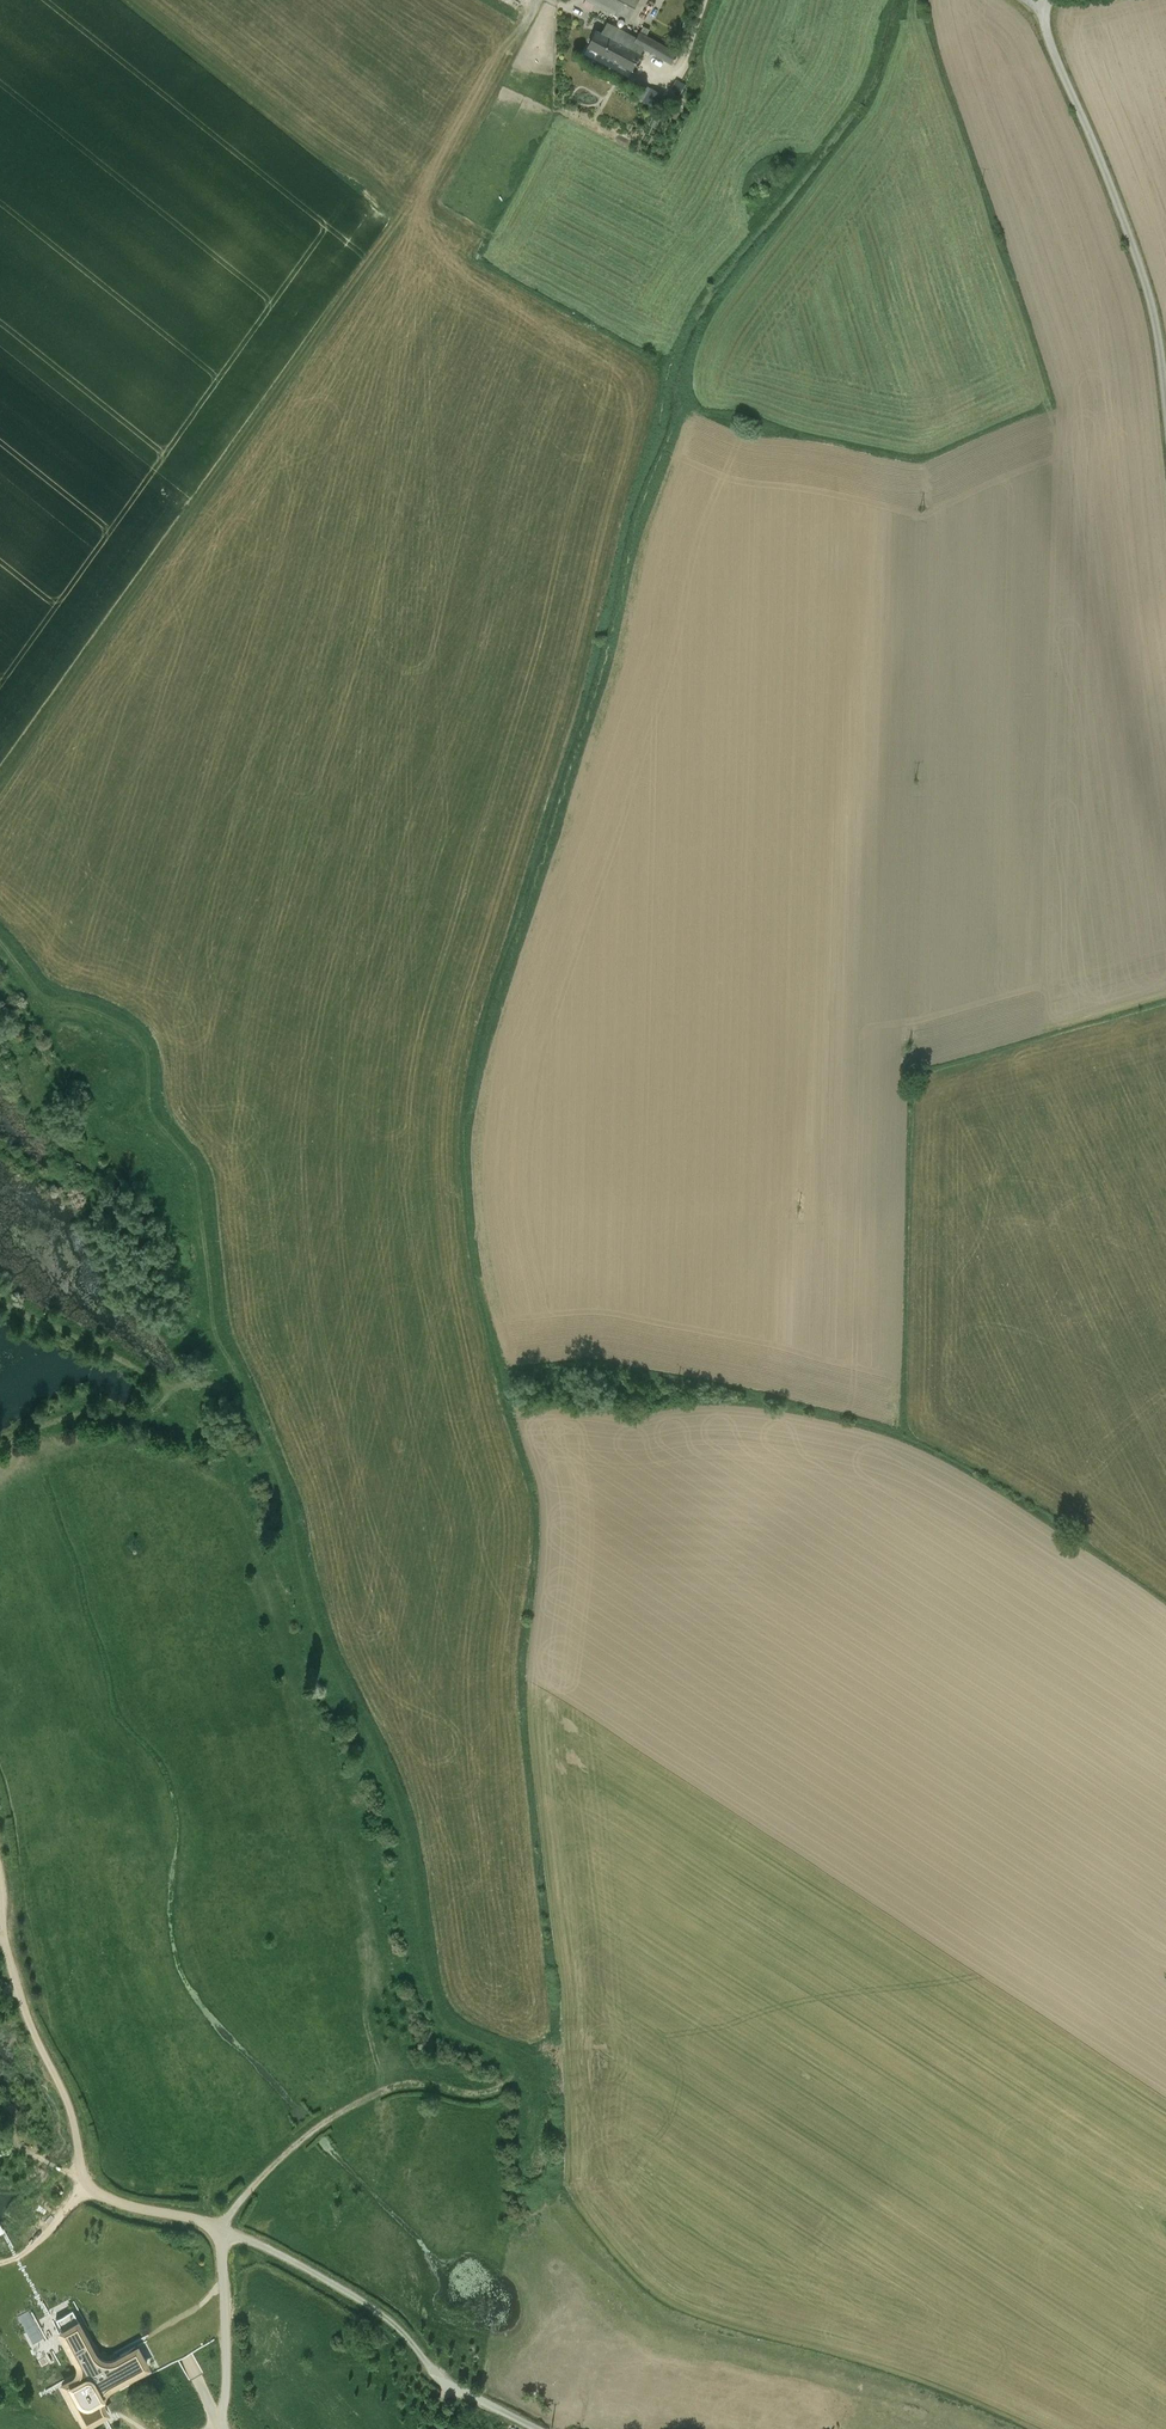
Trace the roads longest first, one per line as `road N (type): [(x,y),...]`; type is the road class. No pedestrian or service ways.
road 1 (unclassified): [(1046,5),(1043,21),(1149,298),(1165,396)]
road 2 (track): [(82,2192),(73,2125),(4,1953),(0,1888)]
road 3 (track): [(220,2234),(224,2311),(217,2329),(229,2374)]

